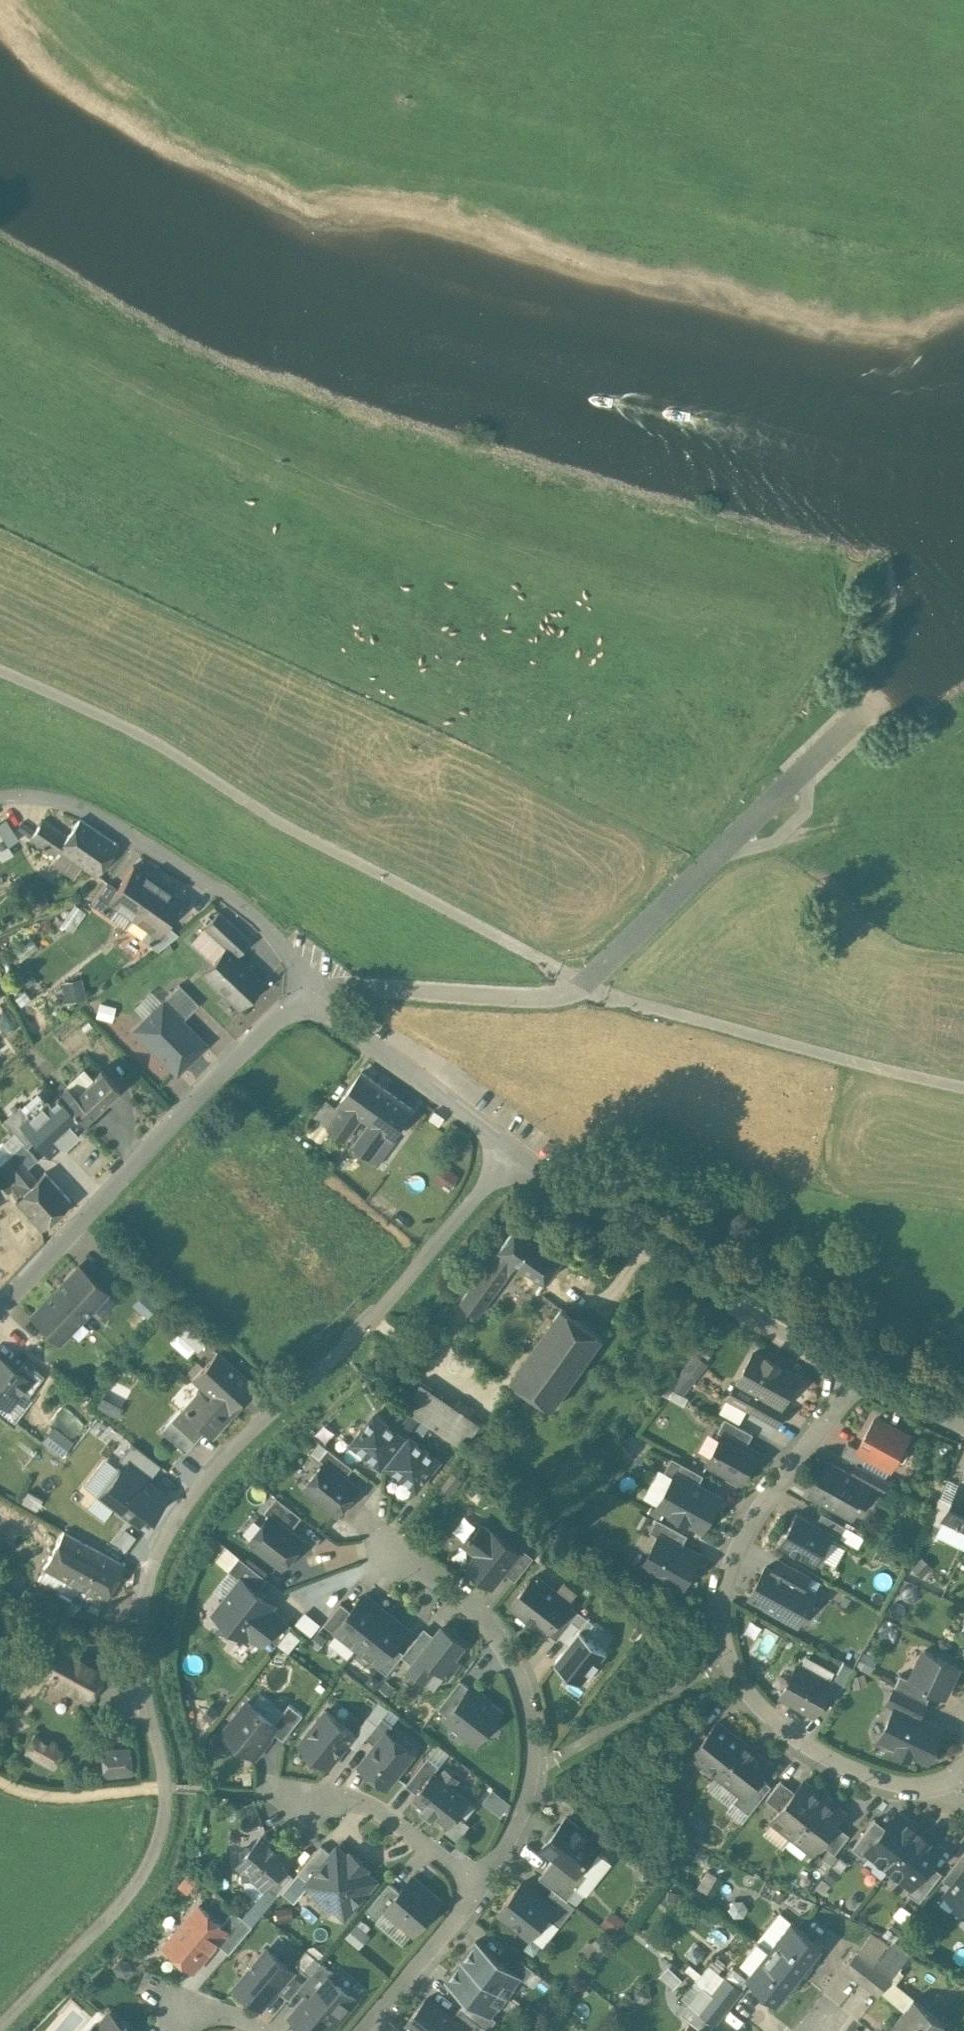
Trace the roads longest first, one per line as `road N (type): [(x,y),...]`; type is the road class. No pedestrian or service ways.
road 1 (residential): [(515,1145),(337,1349),(237,1439),(179,1528),(150,1605),(150,1701),(165,1810),(153,1859),(0,2024)]
road 2 (unclassified): [(314,986),(375,980),(540,986),(585,979),(836,734)]
road 3 (residential): [(850,1373),(731,1557),(721,1608),(725,1655),(761,1708),(832,1761),(882,1780),(928,1785),(963,1767)]
road 4 (residential): [(0,1303),(302,991)]
road 5 (residential): [(381,1537),(494,1618),(517,1660),(532,1717),(533,1765),(503,1844),(479,1879)]
road 6 (residential): [(515,1145),(696,1284),(850,1373)]
road 7 (residential): [(0,797),(61,798),(261,914),(314,986)]
road 8 (residential): [(302,991),(515,1145)]
road 9 (residential): [(479,1879),(384,1814),(331,1794),(306,1799)]
road 10 (residential): [(479,1879),(359,2030)]
road 11 (residential): [(850,1373),(963,1432)]

